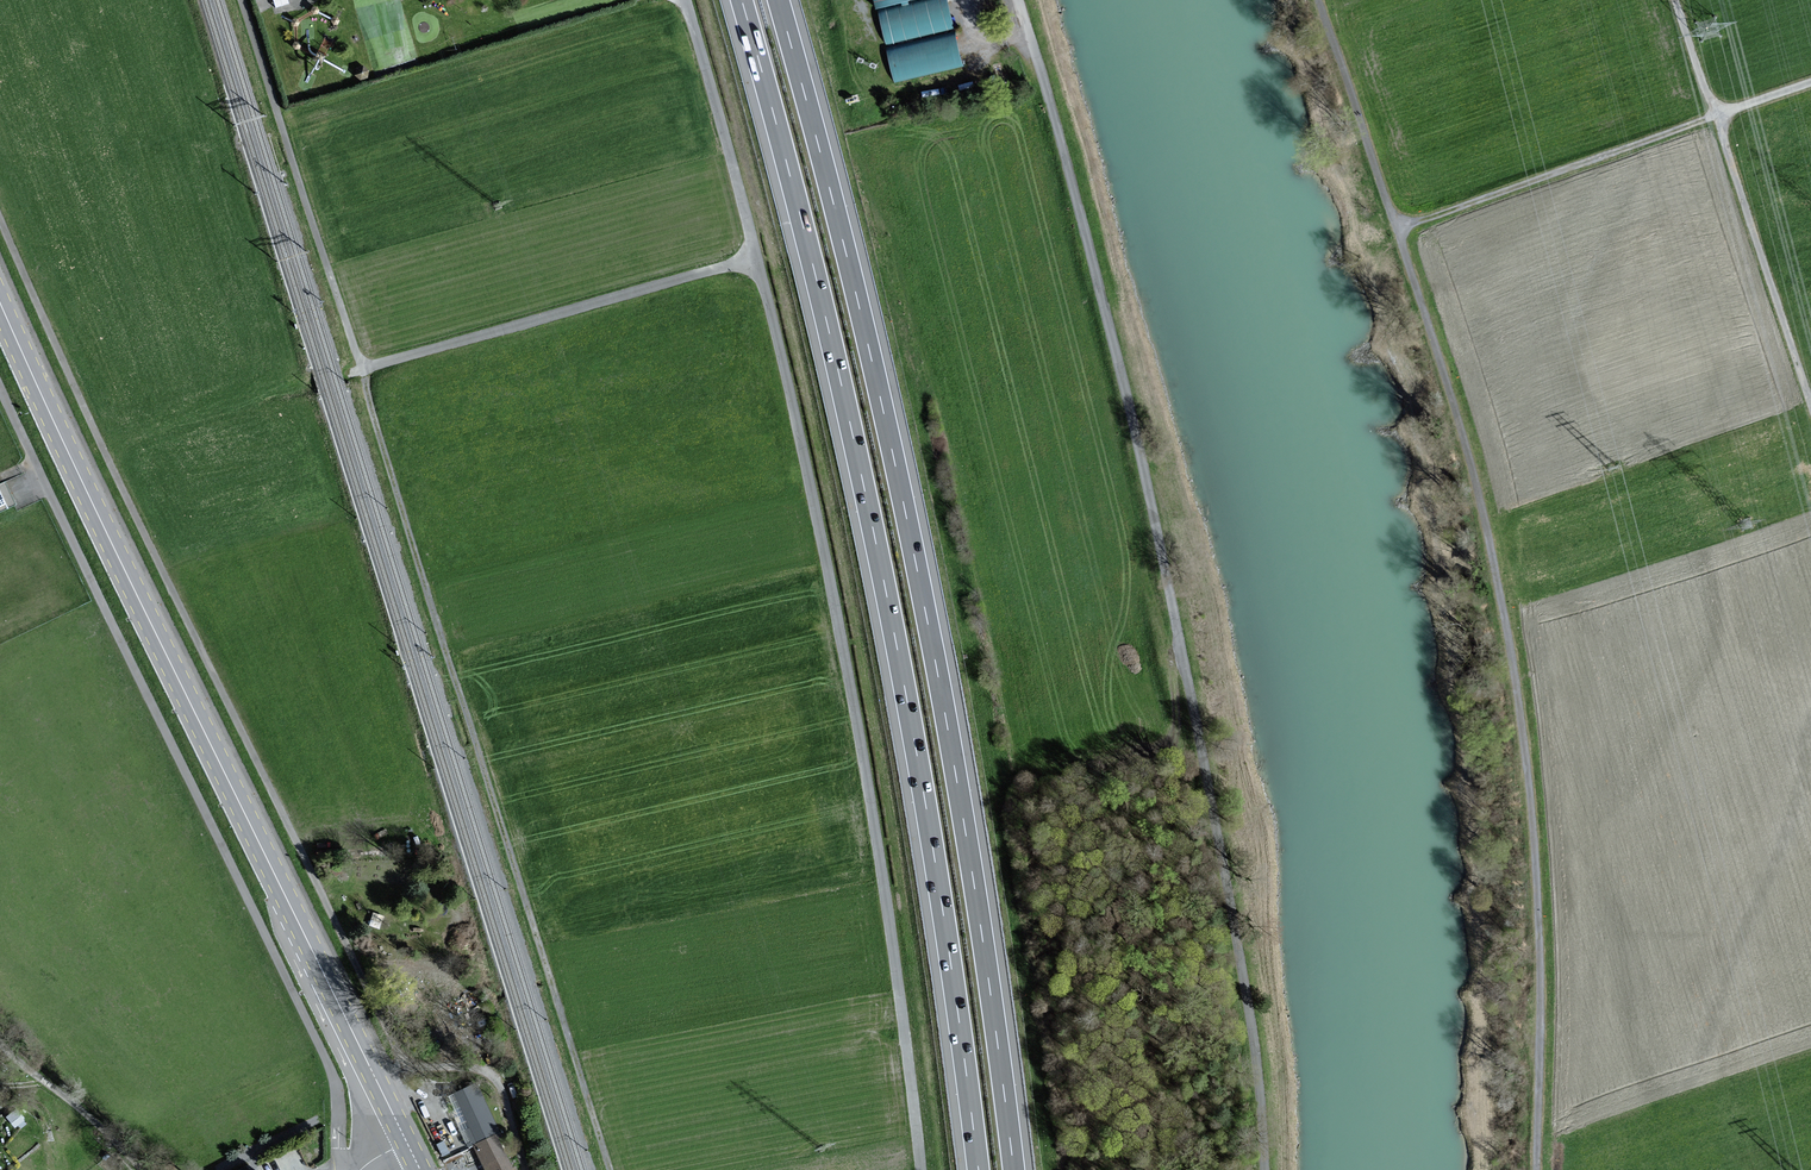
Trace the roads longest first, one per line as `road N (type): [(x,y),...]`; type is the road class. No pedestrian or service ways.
road 1 (track): [(1535,1169),(1539,912),(1507,635),(1445,373),(1319,0)]
road 2 (unclassified): [(1019,0),(1122,371),(1166,578),(1238,966),(1262,1169)]
road 3 (motorway): [(741,0),(809,249),(887,597),(978,1169)]
road 4 (motorway): [(1014,1169),(919,575),(779,0)]
road 5 (unclassified): [(920,1169),(840,634),(757,258)]
road 6 (primary): [(0,299),(372,1073)]
road 7 (track): [(609,1169),(357,370)]
road 8 (unclassified): [(242,0),(357,370),(757,258)]
road 9 (track): [(1810,406),(1677,0)]
road 10 (unclassified): [(757,258),(685,0)]
road 11 (track): [(1397,230),(1648,141)]
road 12 (unclassified): [(527,1169),(490,1074),(460,1067),(372,1073)]
road 13 (track): [(140,1169),(0,1033)]
road 14 (unclassified): [(1648,141),(1810,82)]

